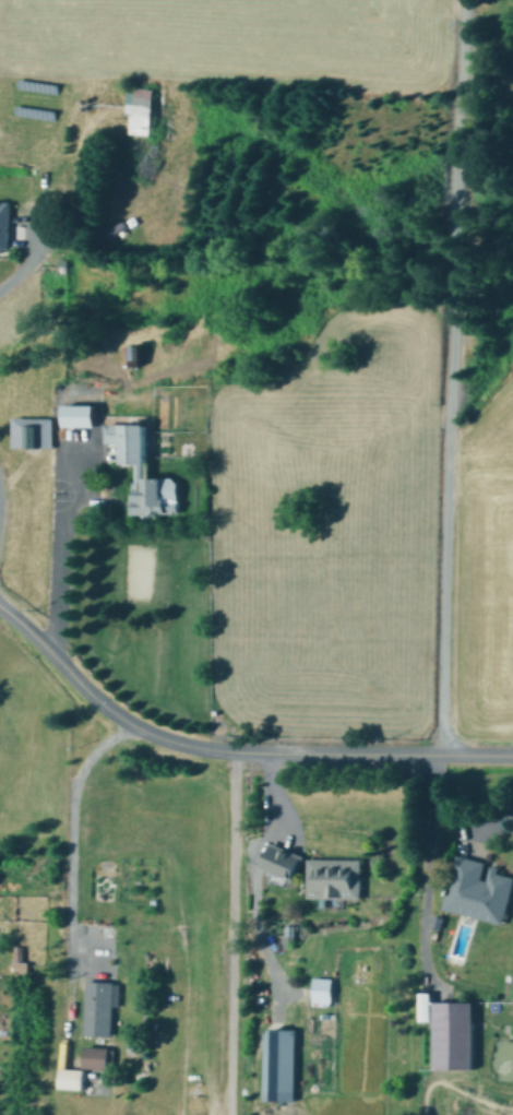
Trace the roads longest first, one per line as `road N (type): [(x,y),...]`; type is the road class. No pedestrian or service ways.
road 1 (tertiary): [(0,608),(108,712),(171,743),(251,754),(512,758)]

